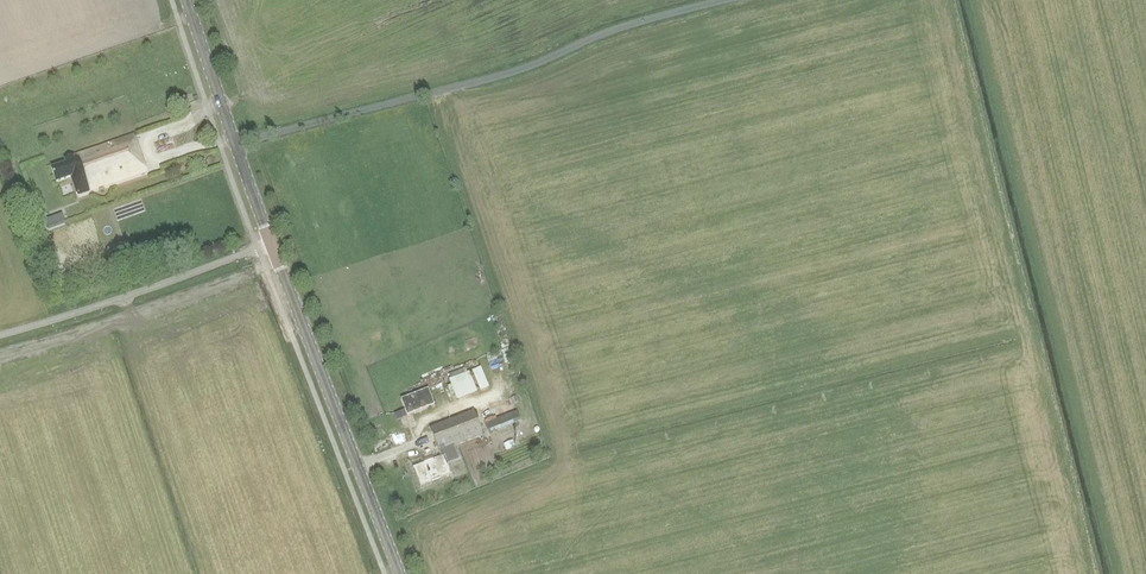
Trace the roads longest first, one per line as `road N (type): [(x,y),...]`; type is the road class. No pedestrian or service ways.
road 1 (tertiary): [(402,573),(269,244),(187,0)]

